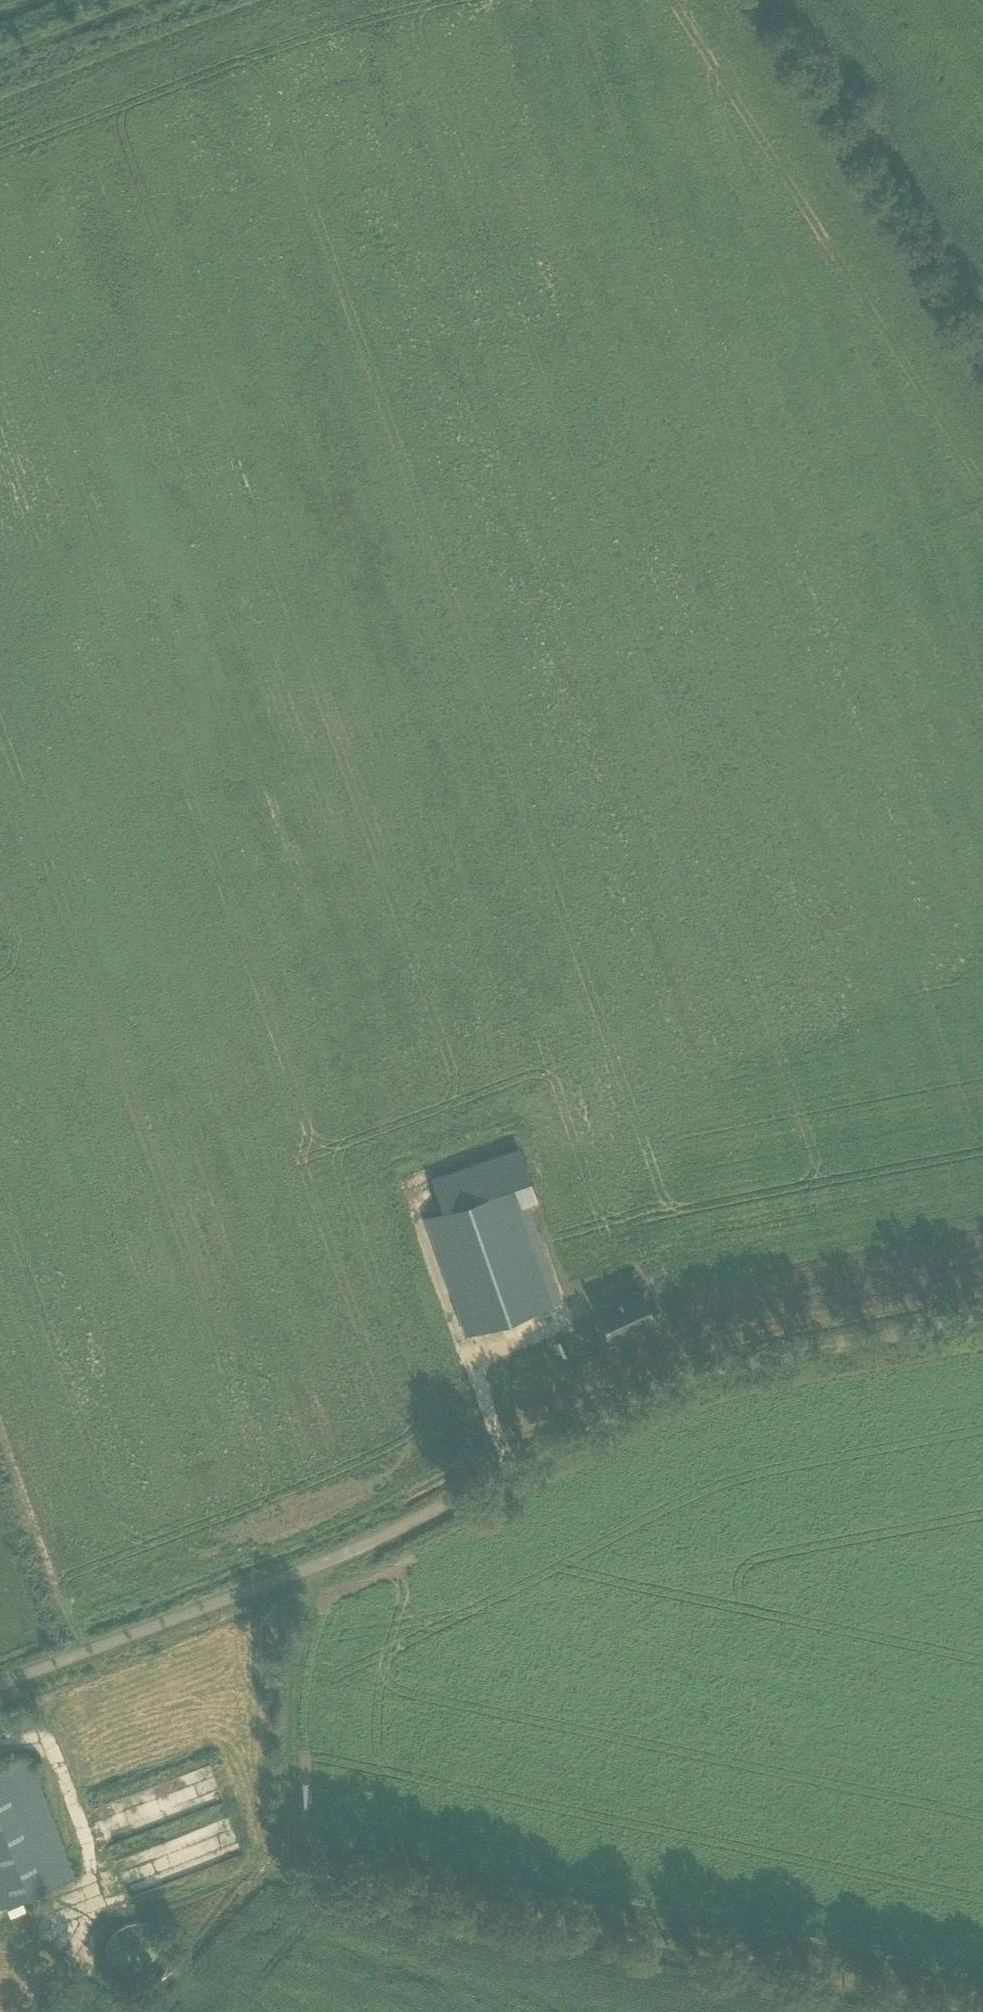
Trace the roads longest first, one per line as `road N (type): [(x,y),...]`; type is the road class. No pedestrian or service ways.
road 1 (unclassified): [(0,1692),(382,1541),(679,1400),(982,1332)]
road 2 (track): [(982,331),(771,0)]
road 3 (track): [(300,1852),(287,1743),(316,1569)]
road 4 (track): [(139,0),(0,51)]

